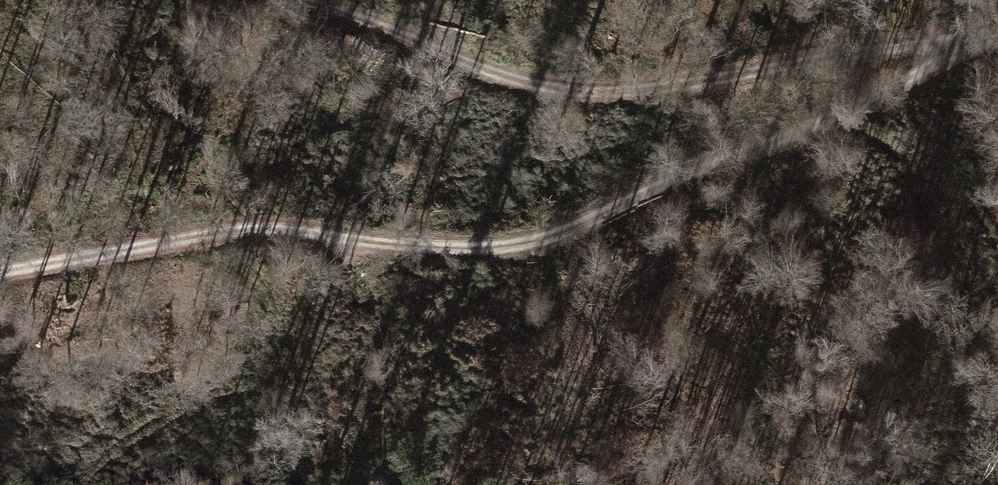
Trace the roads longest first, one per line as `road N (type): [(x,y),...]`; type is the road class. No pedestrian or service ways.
road 1 (track): [(997,36),(871,101),(703,166),(564,233),(481,246),(252,223),(0,273)]
road 2 (track): [(997,59),(882,39),(669,88),(585,95),(525,86),(305,0)]

